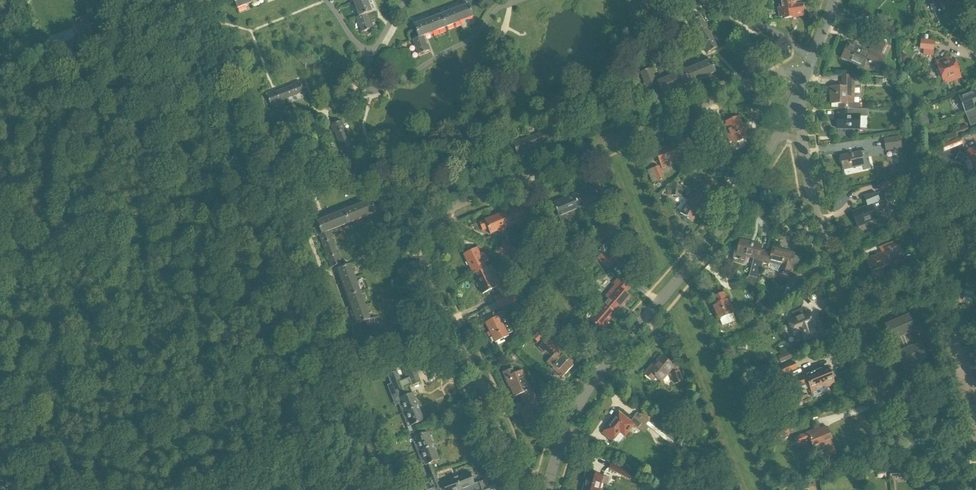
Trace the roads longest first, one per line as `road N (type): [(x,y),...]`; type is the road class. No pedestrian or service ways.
road 1 (residential): [(526,489),(438,300),(428,252),(435,227),(462,202),(783,72),(805,75)]
road 2 (unclassified): [(186,0),(370,489)]
road 3 (residential): [(541,489),(569,420),(762,161),(797,101)]
road 4 (residential): [(934,489),(888,412),(817,235),(797,101)]

